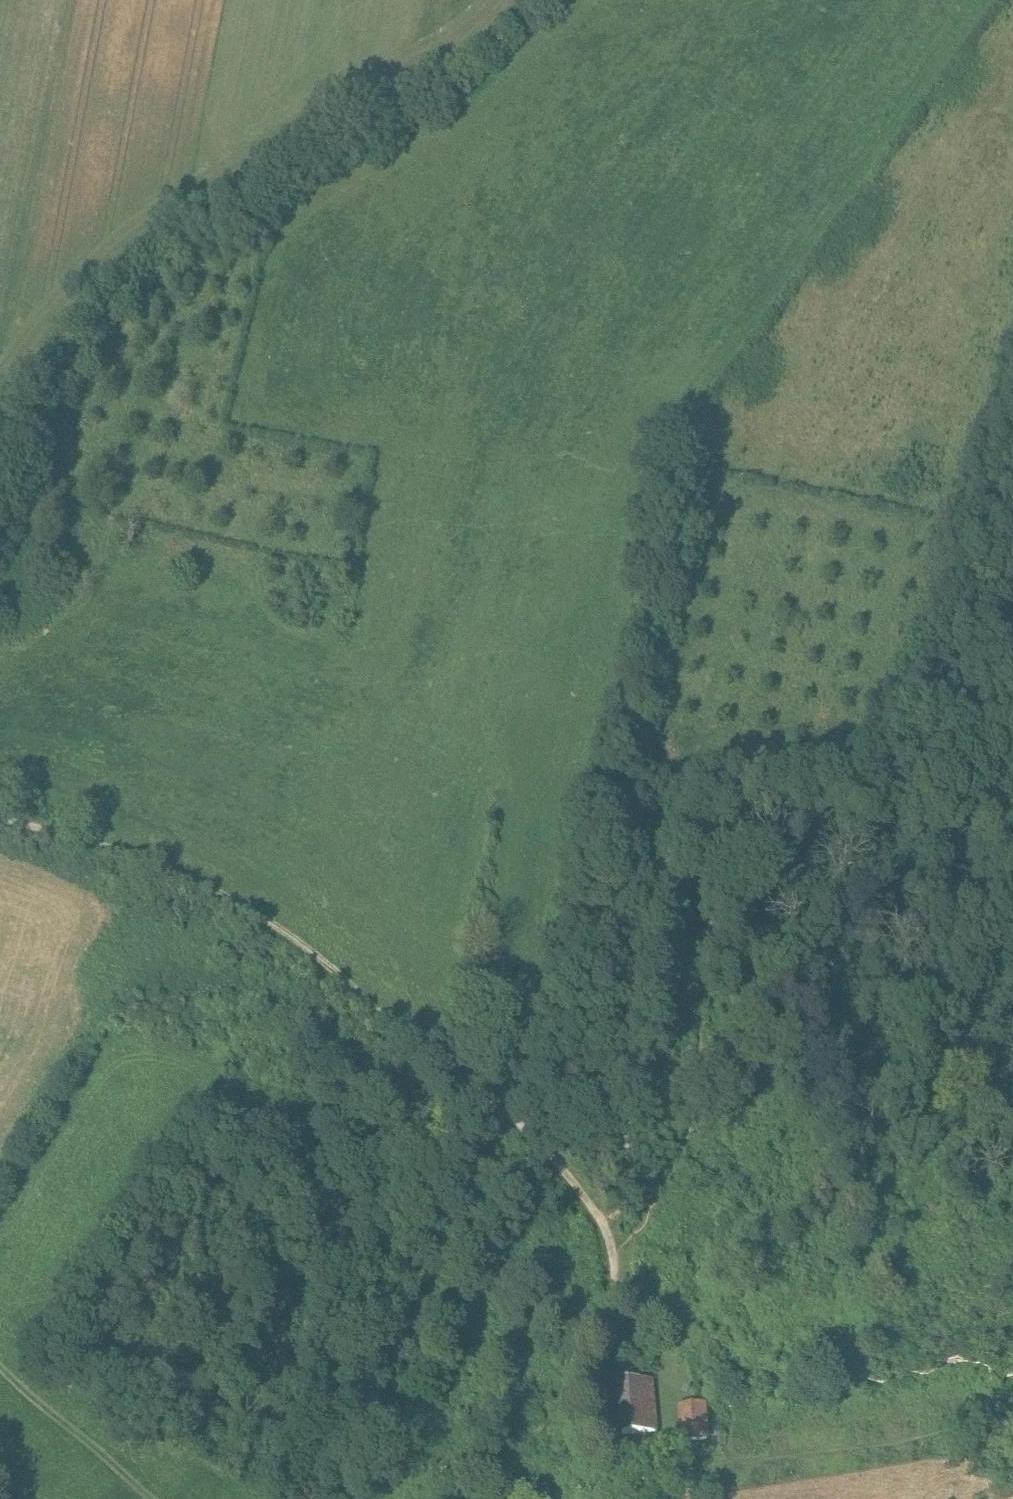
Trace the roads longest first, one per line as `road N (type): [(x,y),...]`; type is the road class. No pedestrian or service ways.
road 1 (track): [(608,1229),(514,1117),(258,914),(114,848),(0,816)]
road 2 (track): [(608,1229),(628,1168),(614,982),(622,889),(655,826)]

